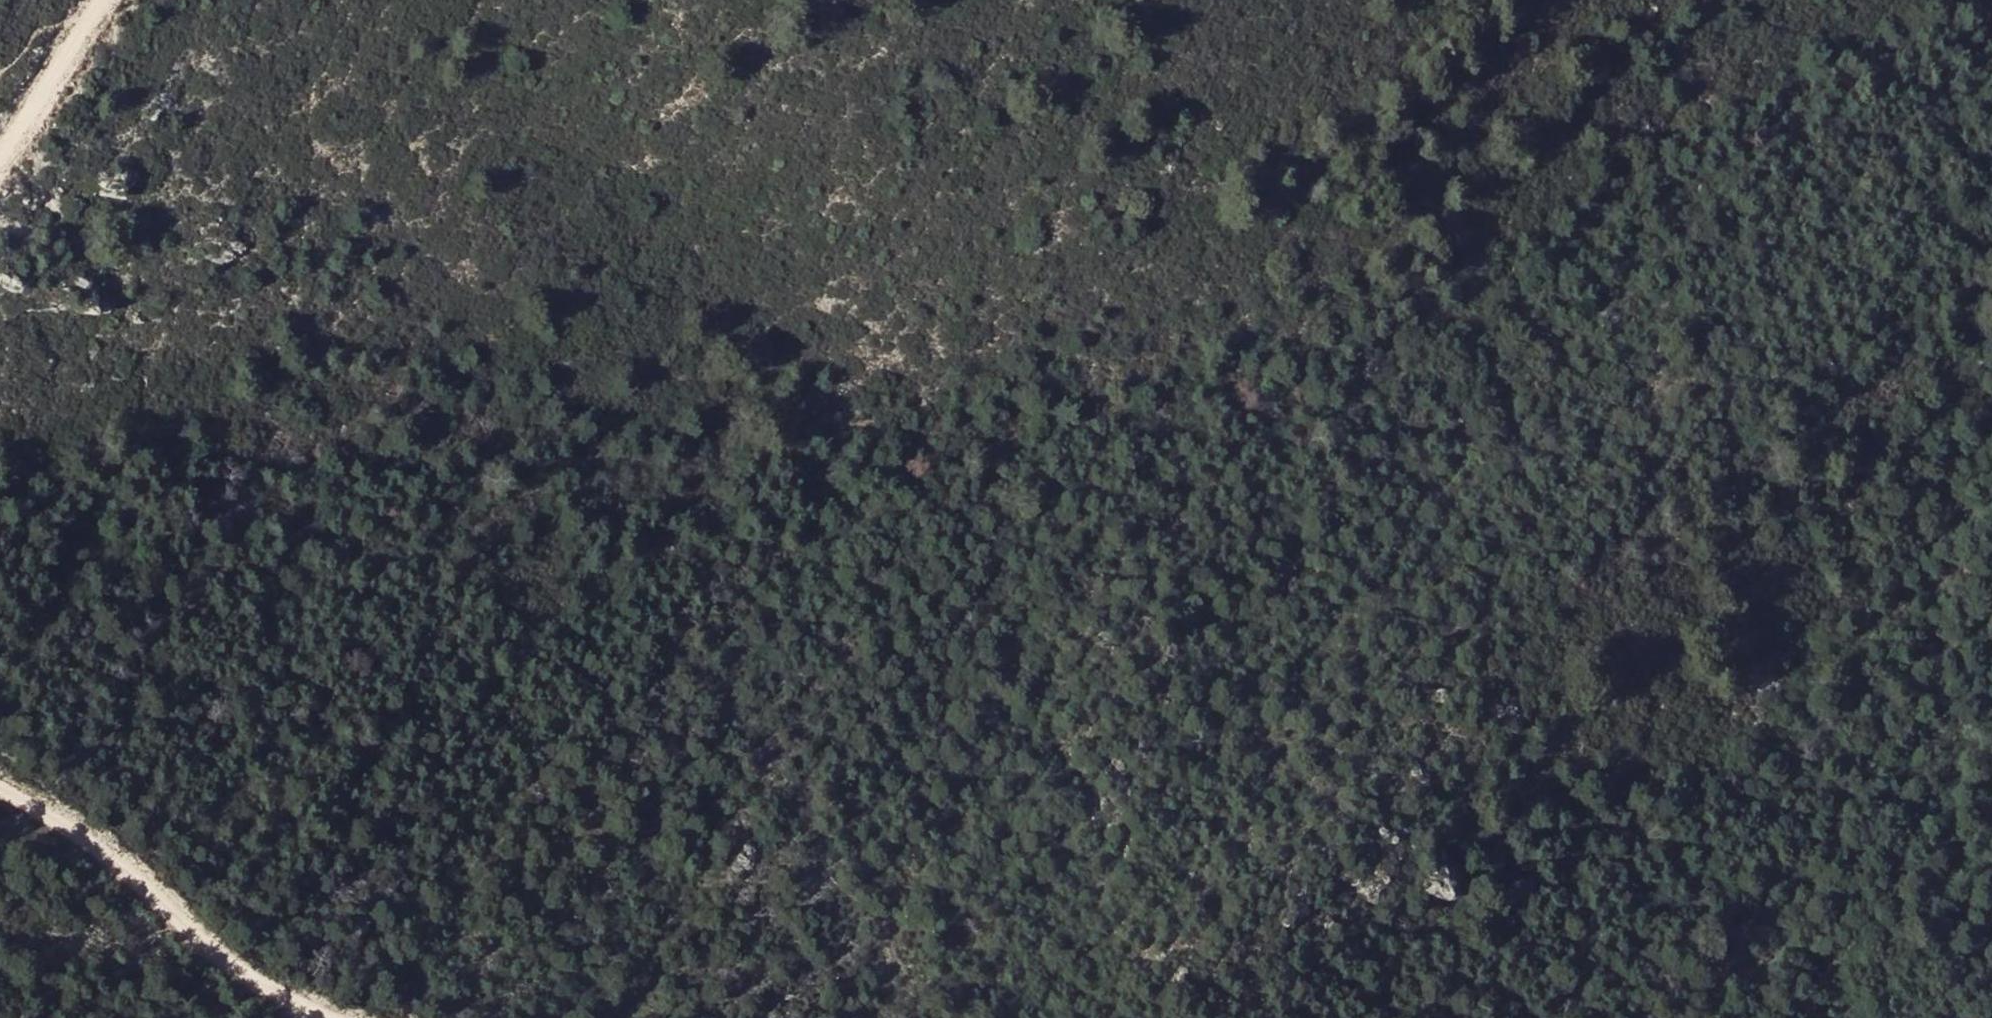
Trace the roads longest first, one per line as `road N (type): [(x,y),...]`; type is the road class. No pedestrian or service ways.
road 1 (track): [(317,1017),(220,962),(79,836),(0,789)]
road 2 (track): [(0,147),(94,0)]

